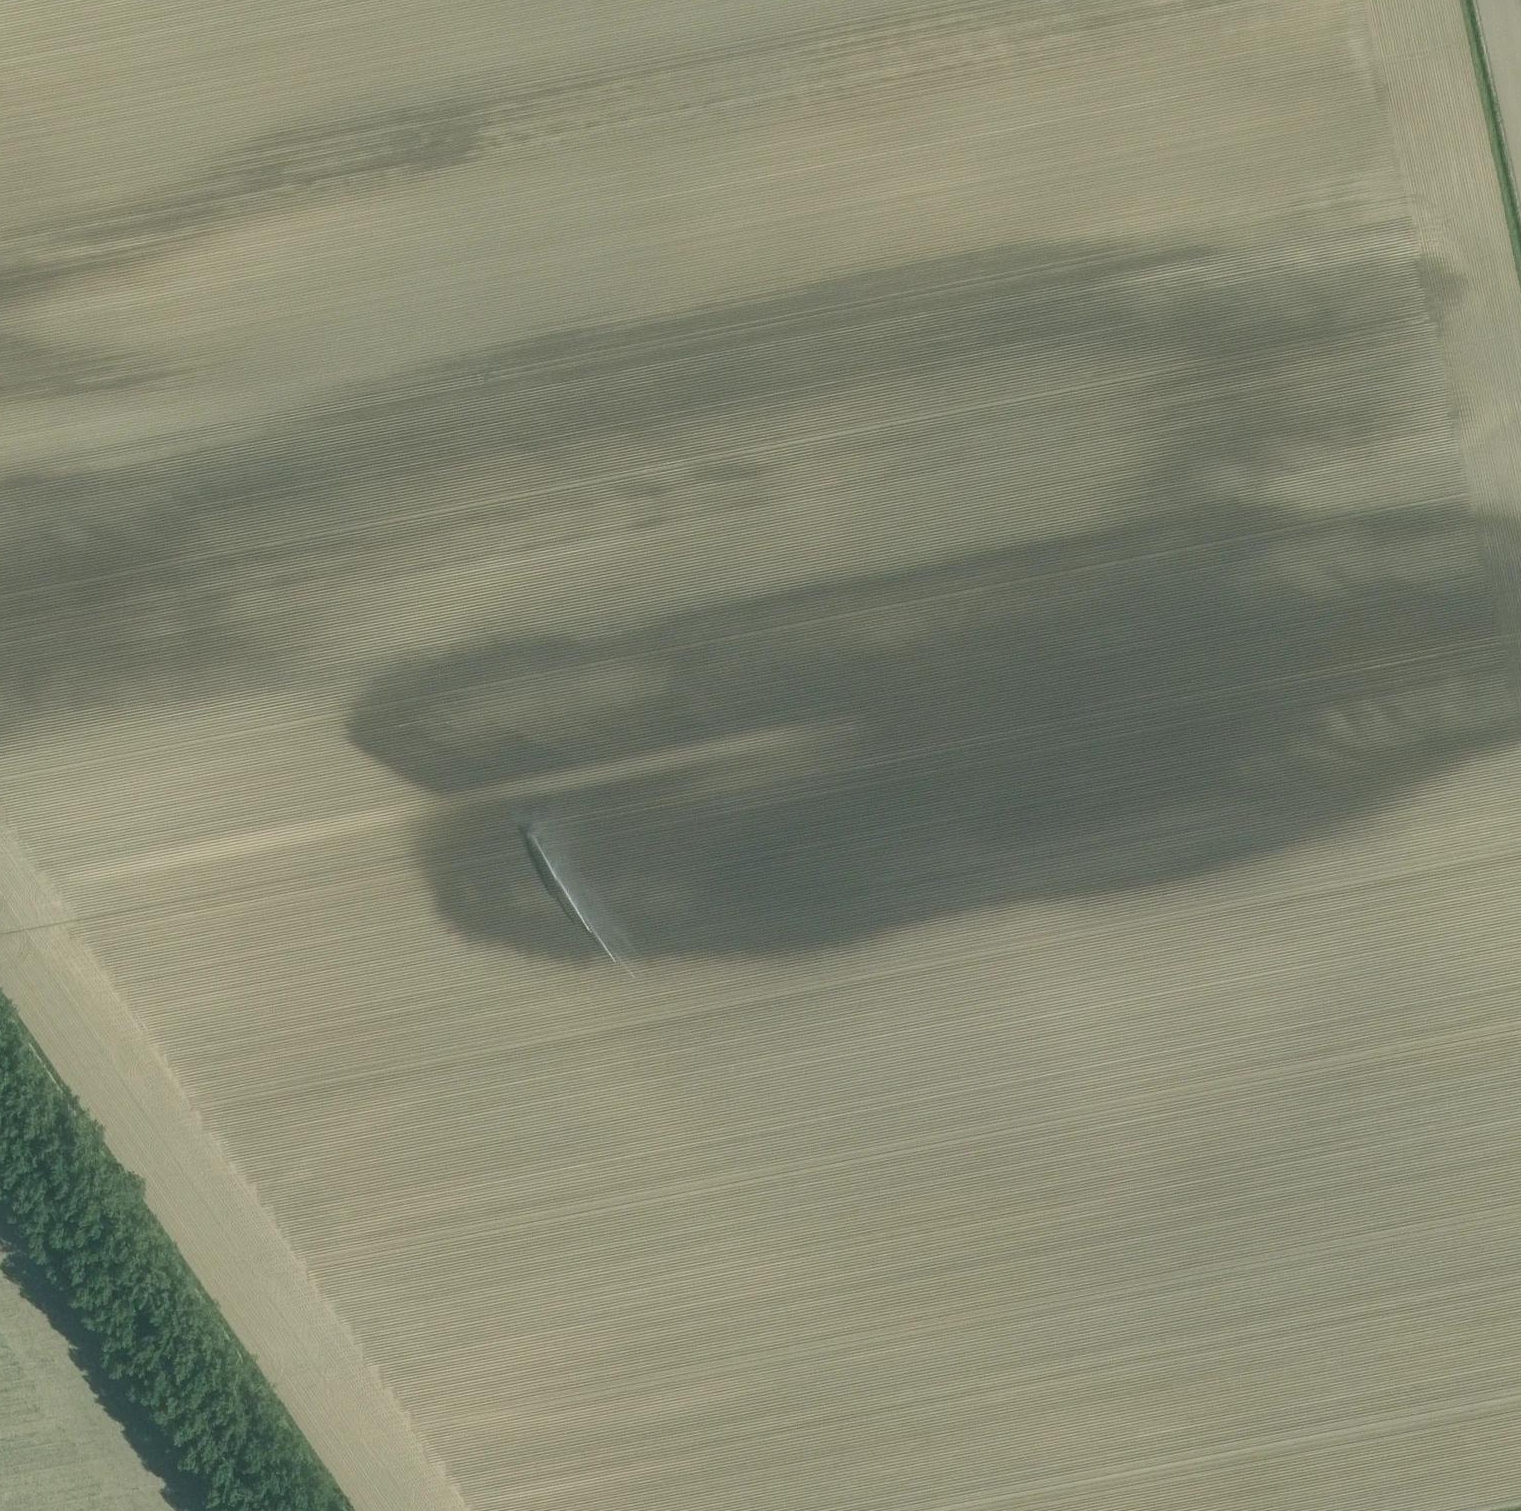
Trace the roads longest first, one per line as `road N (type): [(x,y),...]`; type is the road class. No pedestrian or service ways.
road 1 (unclassified): [(312,1510),(0,1055)]

